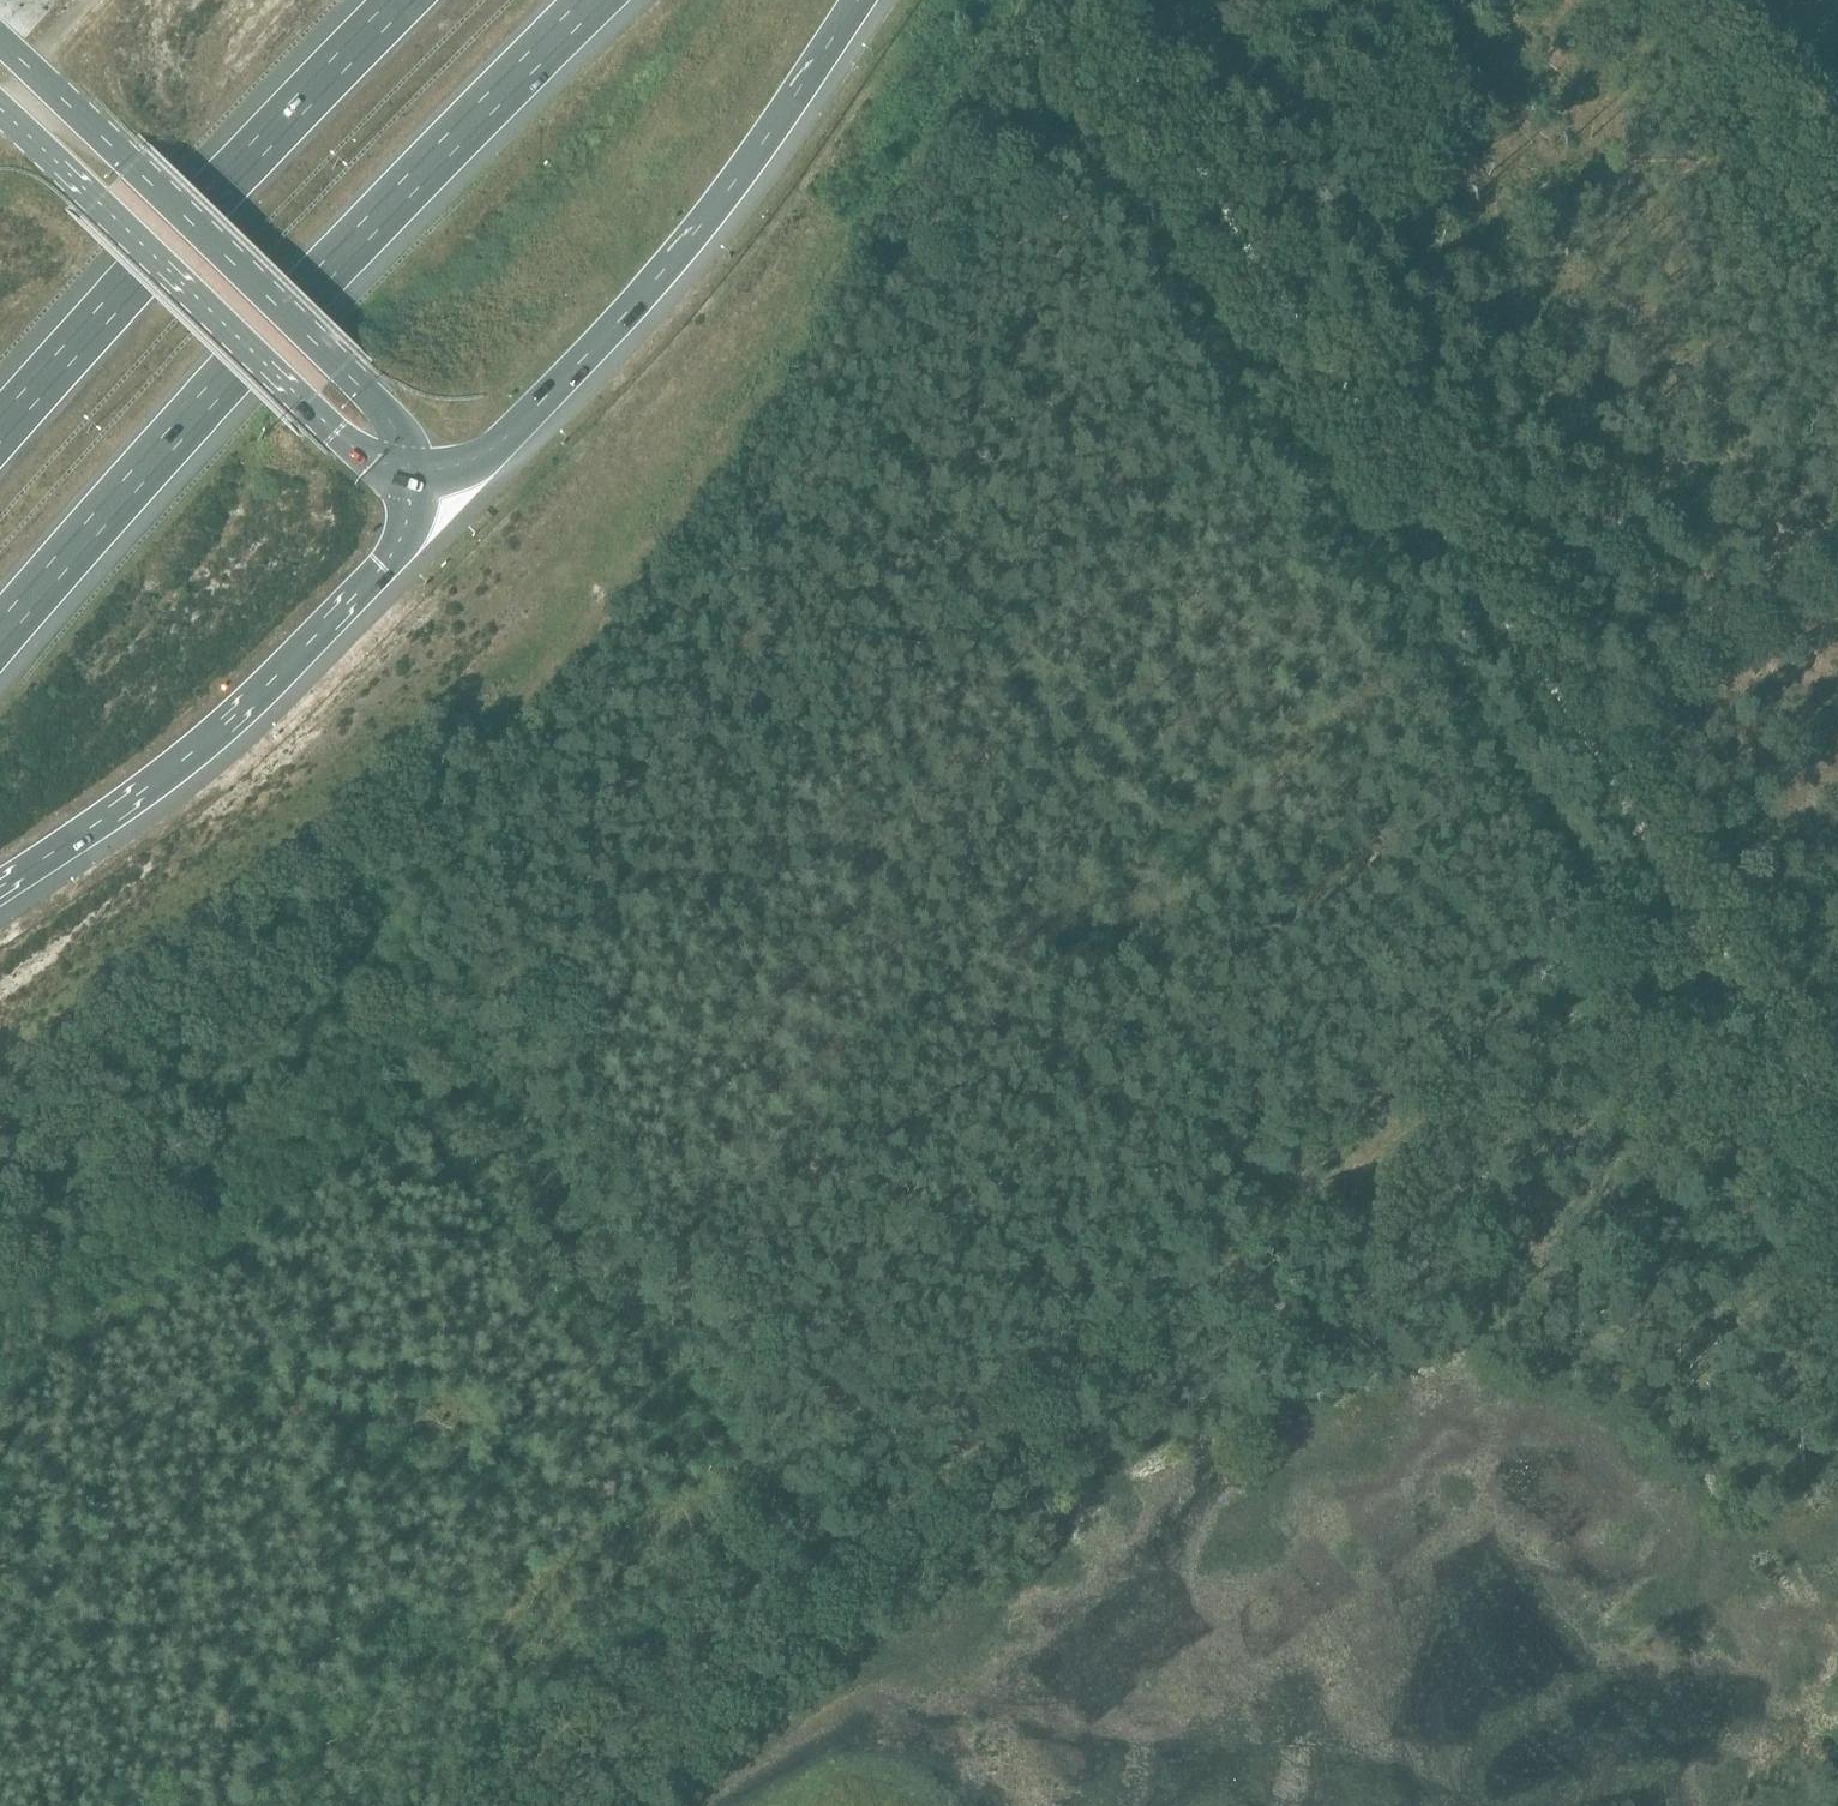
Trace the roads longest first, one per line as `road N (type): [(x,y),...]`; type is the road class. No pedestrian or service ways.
road 1 (track): [(439,1805),(1685,948)]
road 2 (track): [(1685,948),(1673,903),(1621,817),(1394,503),(1082,32)]
road 3 (motorway): [(0,630),(223,376),(592,0)]
road 4 (motorway): [(409,473),(474,462),(534,413),(654,285),(739,176),(860,0)]
road 5 (primary): [(409,473),(396,426),(345,365),(0,42)]
road 6 (motorway): [(0,886),(175,763),(353,596),(403,536),(409,473)]
road 7 (motorway): [(404,0),(0,432)]
road 8 (primary): [(0,110),(337,432),(409,473)]

